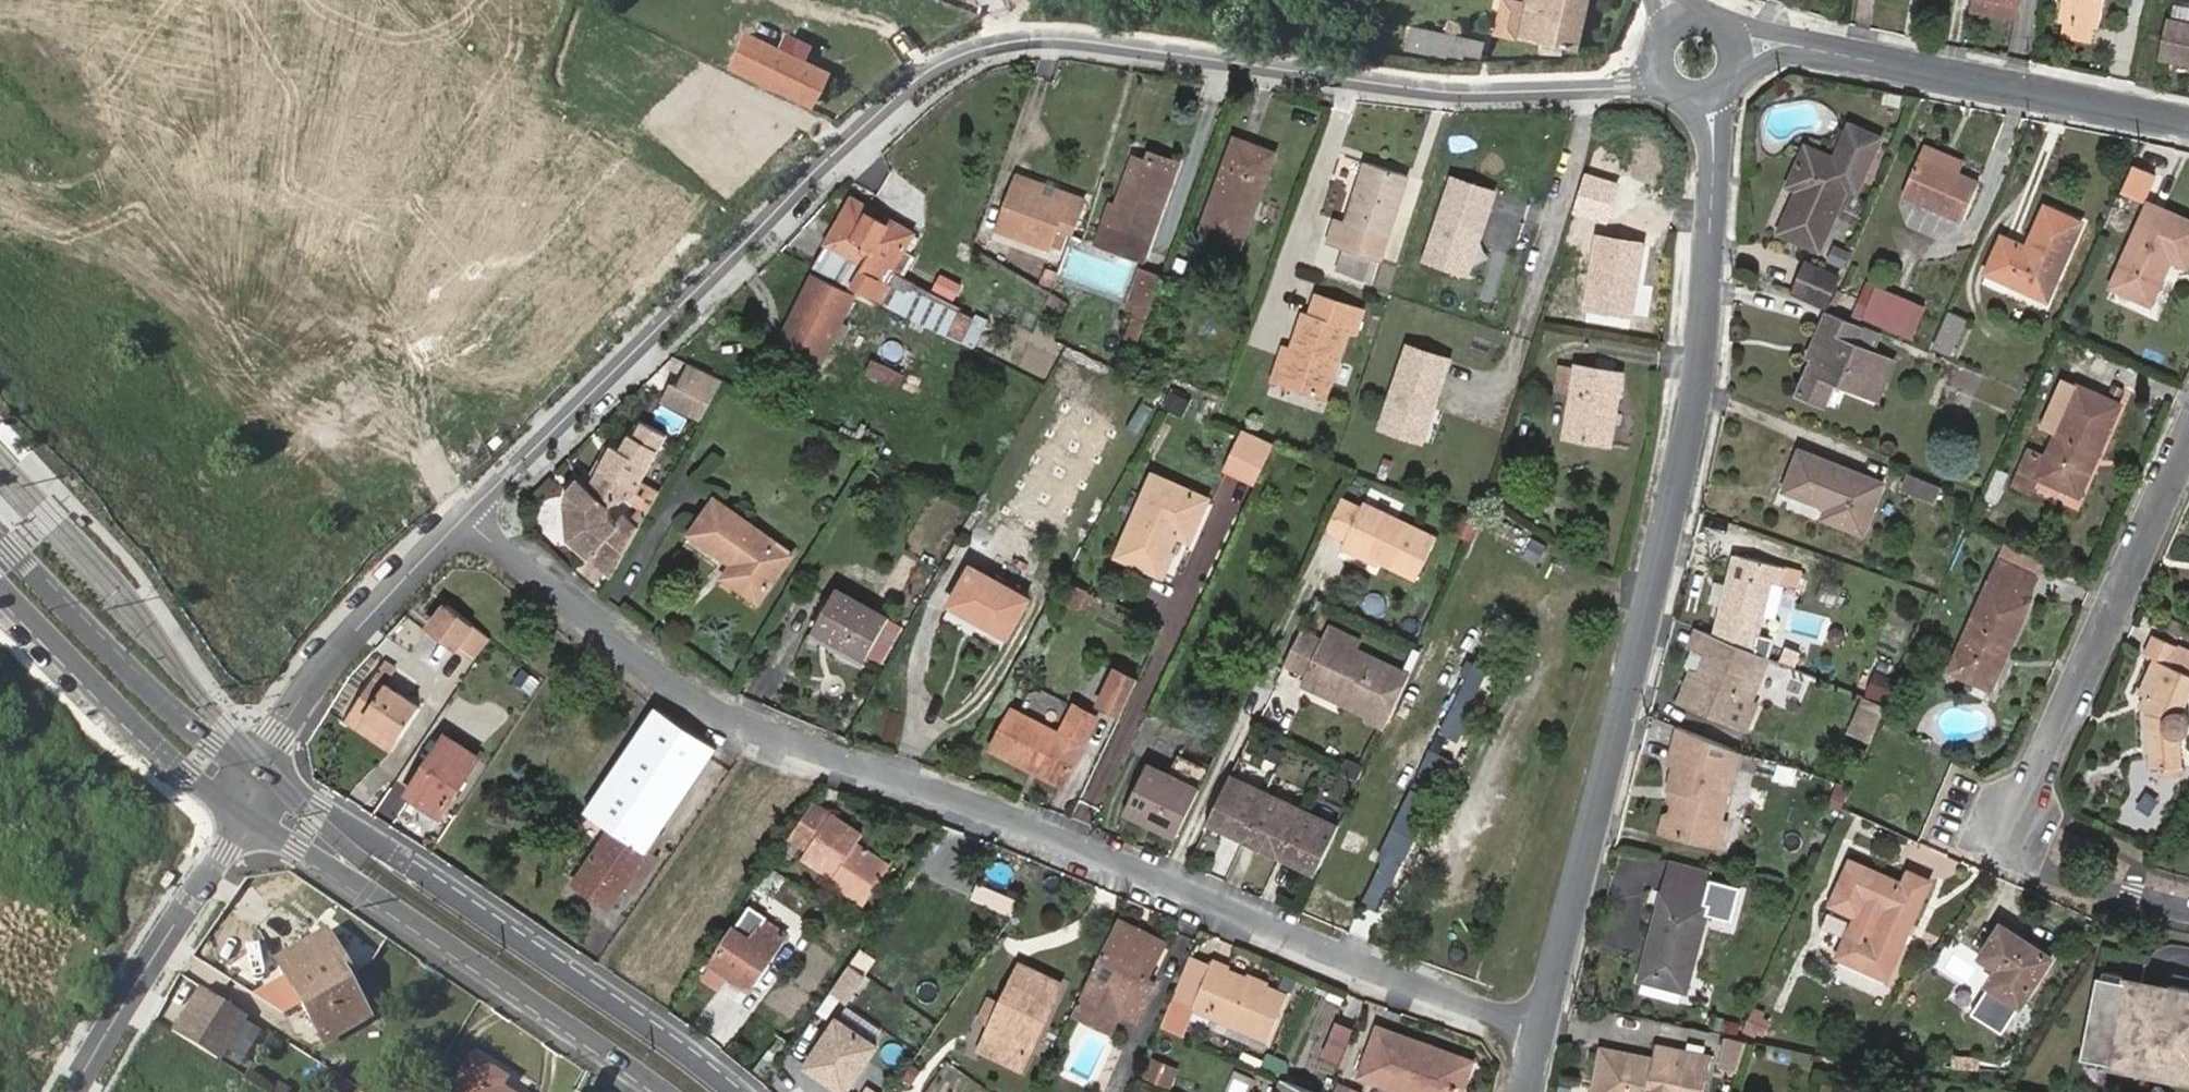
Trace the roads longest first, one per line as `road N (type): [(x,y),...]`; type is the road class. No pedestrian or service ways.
road 1 (residential): [(463,519),(817,169),(910,84),(976,50),(1082,41),(1454,93),(1600,90),(1670,79)]
road 2 (residential): [(463,519),(667,685),(733,723),(1002,815),(1539,1032)]
road 3 (residential): [(1719,178),(1692,441),(1539,1032)]
road 4 (residential): [(2188,913),(2066,884),(2035,864),(2011,830),(2188,439)]
road 5 (tertiary): [(734,1091),(393,853),(256,771)]
road 6 (tertiary): [(245,815),(665,1091)]
road 7 (residential): [(2188,127),(1804,53)]
road 8 (tertiary): [(256,771),(144,688),(0,539)]
road 9 (tertiary): [(0,588),(153,744),(245,815)]
road 10 (residential): [(463,519),(301,696),(256,771)]
road 11 (residential): [(70,1091),(245,815)]

